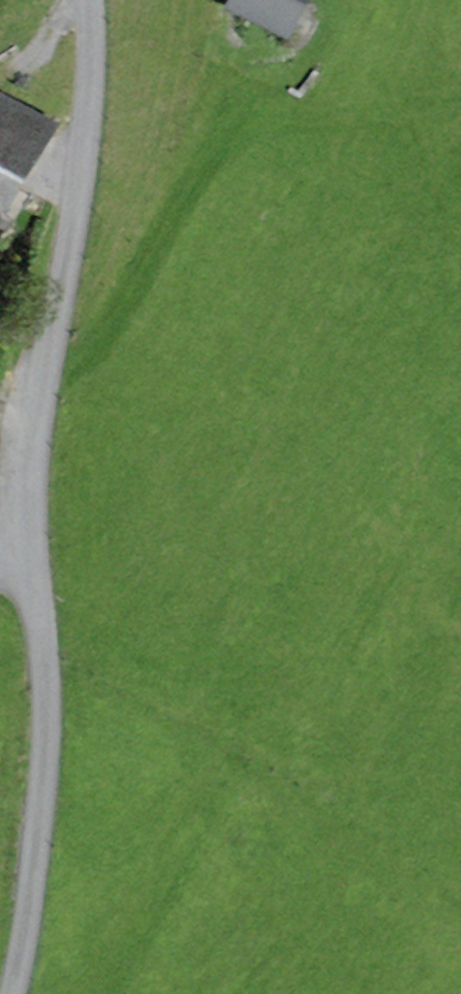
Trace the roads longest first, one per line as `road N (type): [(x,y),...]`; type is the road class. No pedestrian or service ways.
road 1 (unclassified): [(90,0),(82,158),(38,386),(27,527),(44,770),(10,993)]
road 2 (track): [(38,386),(115,318),(211,146),(259,122),(292,116),(370,123)]
road 3 (track): [(108,993),(240,737)]

